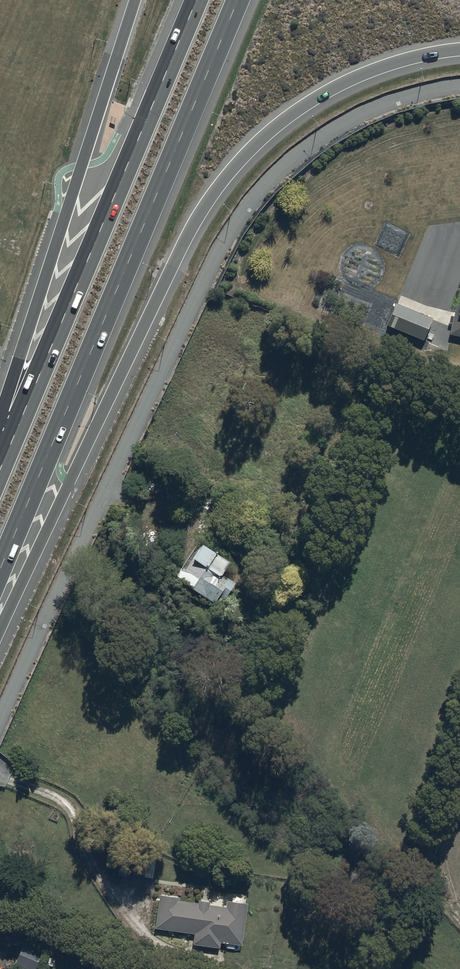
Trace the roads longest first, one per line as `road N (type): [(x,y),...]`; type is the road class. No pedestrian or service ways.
road 1 (trunk): [(459,48),(350,79),(297,110),(235,162),(171,268),(0,627)]
road 2 (trunk): [(238,0),(0,573)]
road 3 (trunk): [(0,470),(197,0)]
road 4 (trunk): [(0,426),(135,0)]

